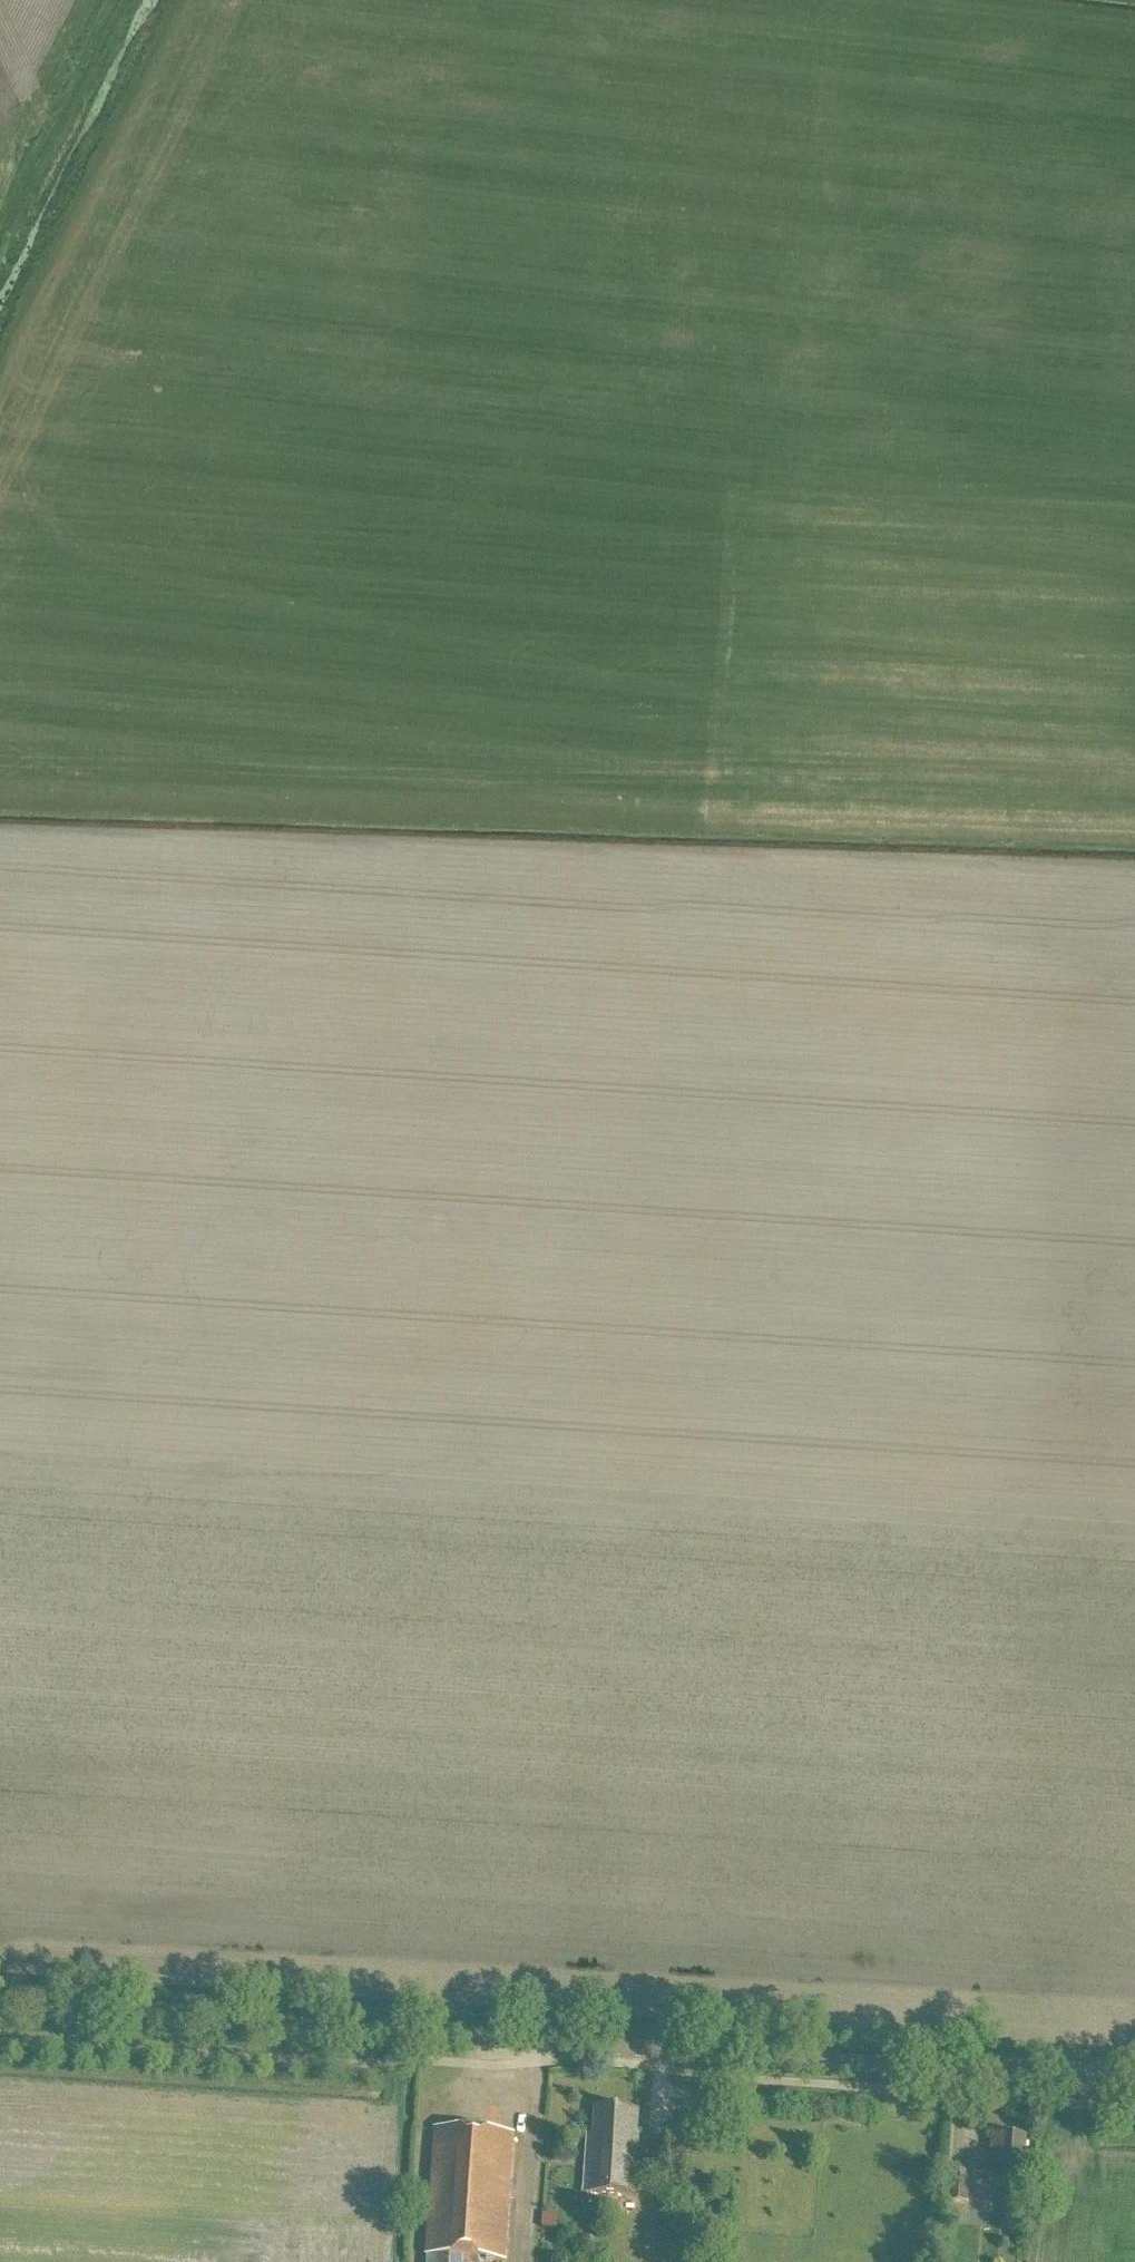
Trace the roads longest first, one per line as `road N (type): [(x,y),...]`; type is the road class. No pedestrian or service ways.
road 1 (tertiary): [(1134,2084),(0,2009)]

